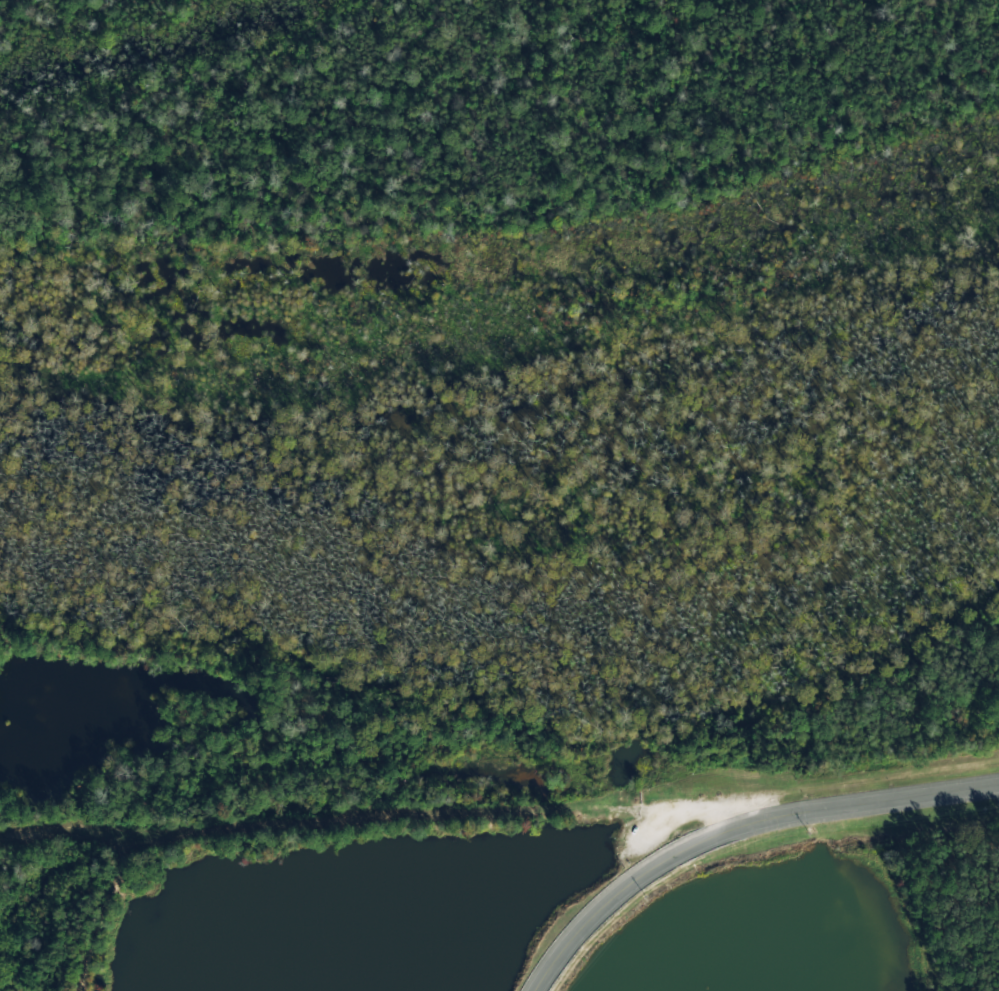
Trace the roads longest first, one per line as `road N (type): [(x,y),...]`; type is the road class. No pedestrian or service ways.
road 1 (residential): [(554,990),(588,931),(685,850),(797,808),(998,777)]

